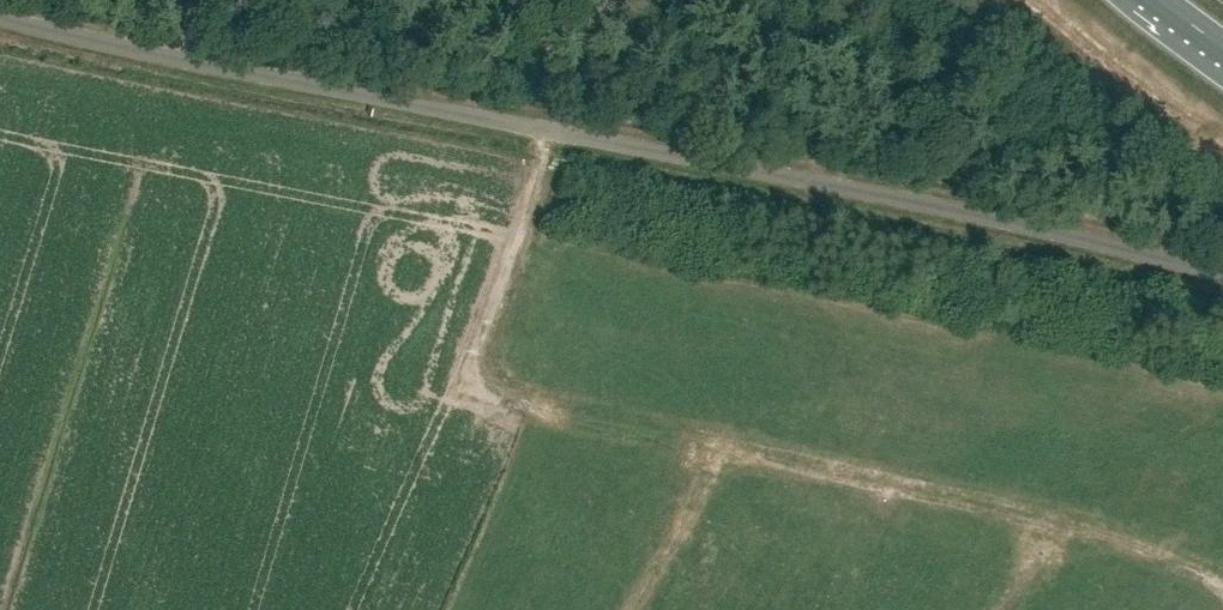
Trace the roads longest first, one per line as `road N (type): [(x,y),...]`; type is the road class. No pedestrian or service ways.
road 1 (unclassified): [(0,20),(150,56),(1030,227),(1222,275)]
road 2 (residential): [(714,445),(1043,517)]
road 3 (track): [(654,0),(804,128),(826,167),(824,184)]
road 4 (residential): [(465,388),(714,445)]
road 5 (residential): [(1043,517),(1134,544),(1222,585)]
road 6 (residential): [(714,445),(699,494),(628,609)]
road 7 (track): [(602,0),(551,132)]

